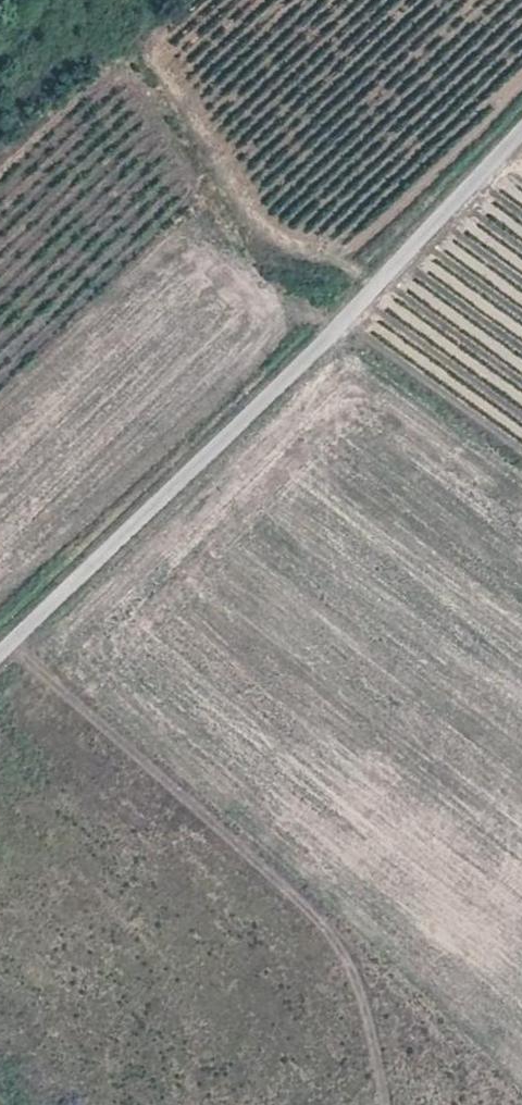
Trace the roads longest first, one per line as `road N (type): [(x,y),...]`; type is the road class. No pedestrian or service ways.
road 1 (unclassified): [(0,661),(521,135)]

